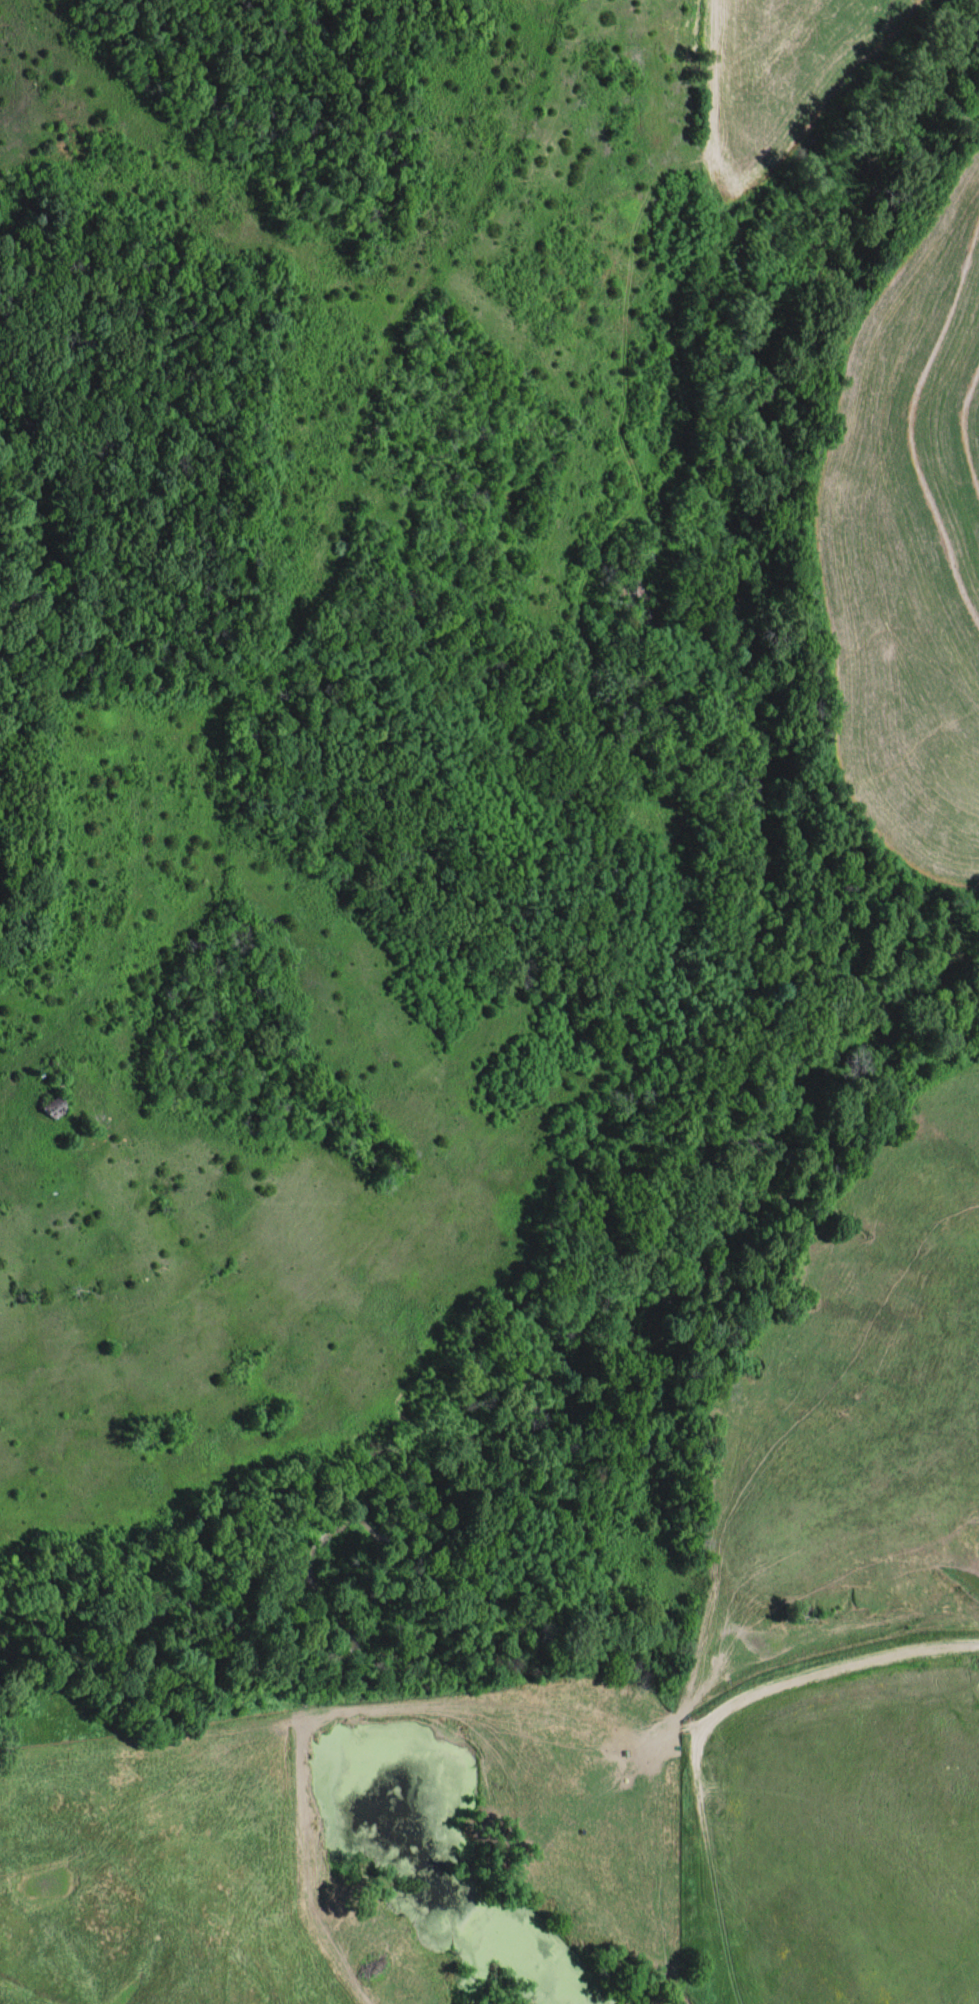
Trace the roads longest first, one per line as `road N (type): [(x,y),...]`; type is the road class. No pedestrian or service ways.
road 1 (residential): [(827,1657),(925,1639),(978,1639)]

